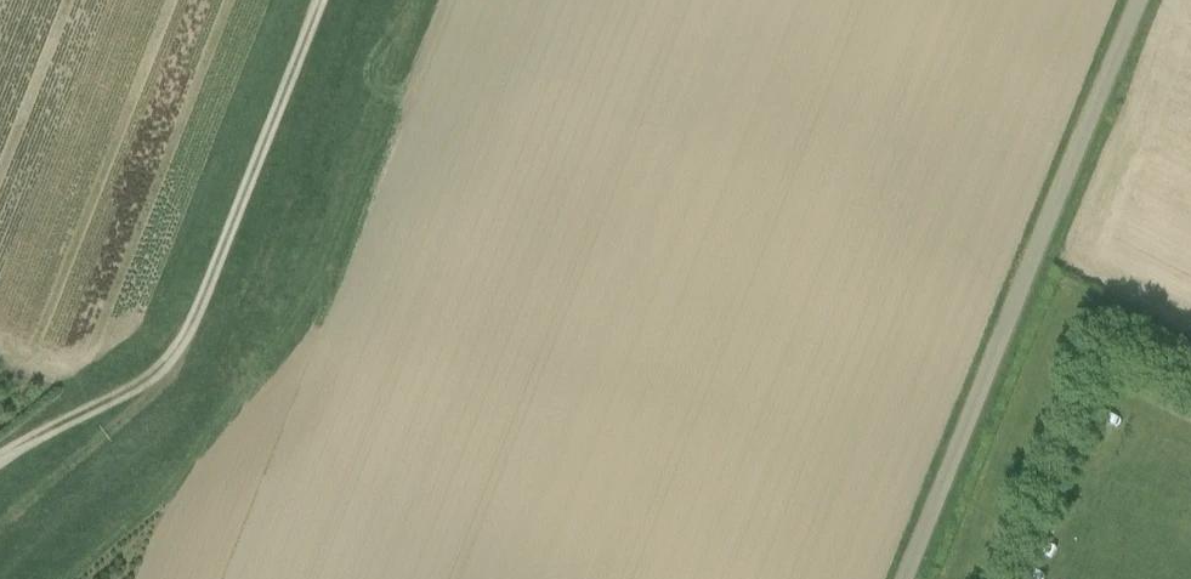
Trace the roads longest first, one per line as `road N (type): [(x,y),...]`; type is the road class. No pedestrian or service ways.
road 1 (unclassified): [(907,578),(1140,0)]
road 2 (track): [(0,452),(171,366),(320,0)]

